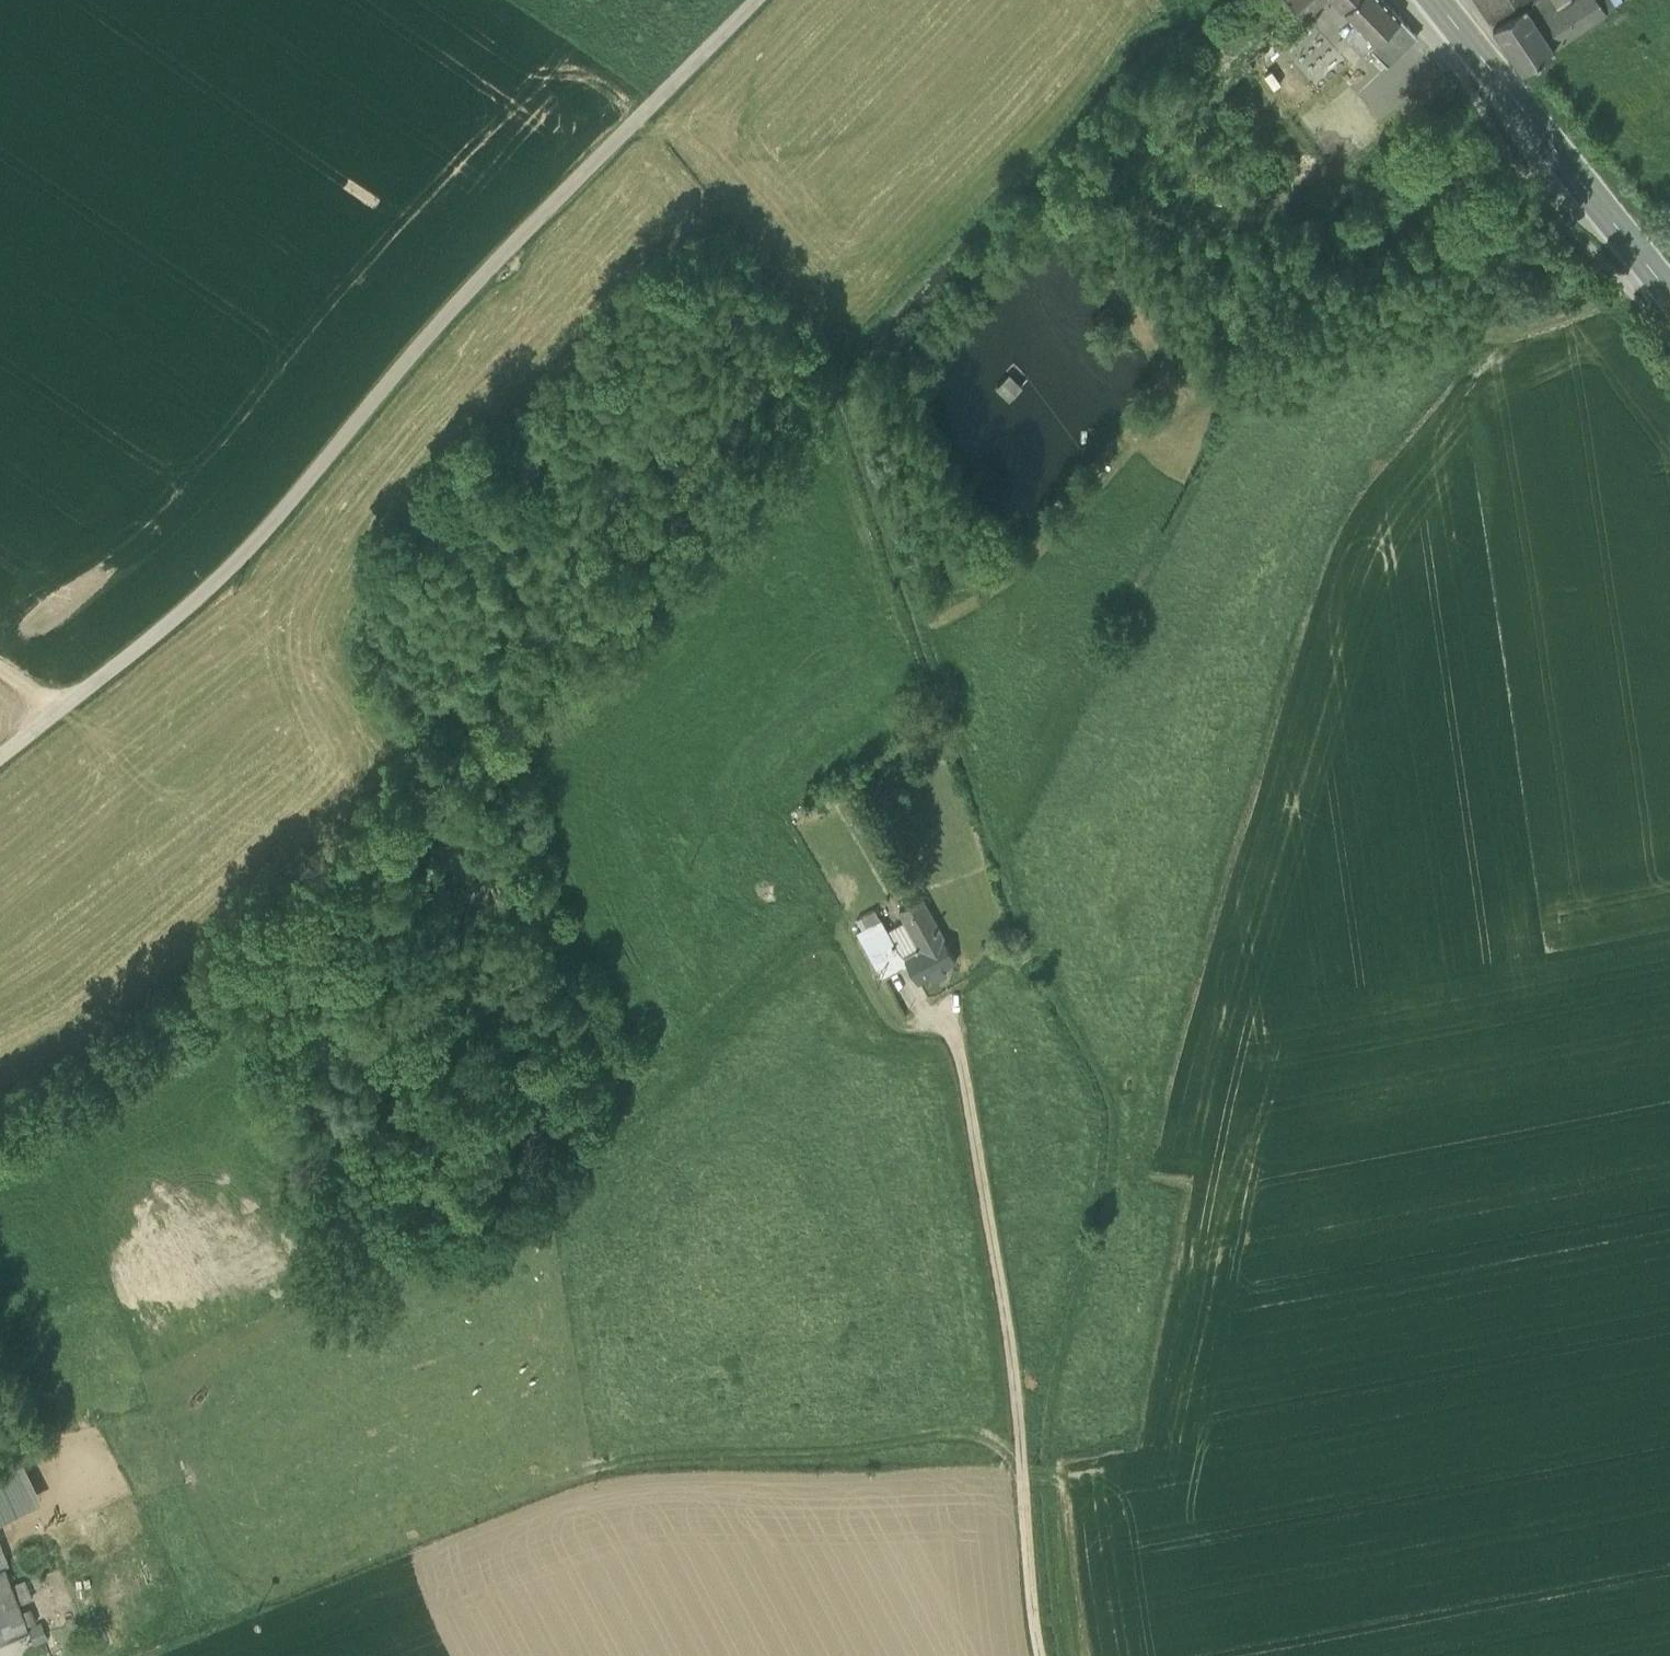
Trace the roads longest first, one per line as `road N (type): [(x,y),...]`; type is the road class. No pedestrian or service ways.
road 1 (unclassified): [(746,0),(506,247),(236,563),(0,757)]
road 2 (track): [(907,1031),(834,926),(790,952),(610,1133),(559,1161)]
road 3 (track): [(1653,269),(1545,338),(1244,408)]
road 4 (secondary): [(1669,291),(1436,0)]

